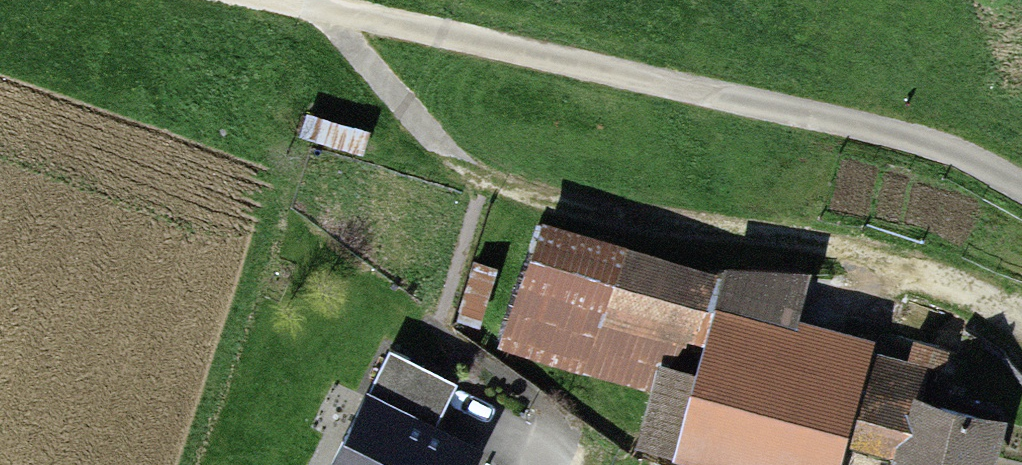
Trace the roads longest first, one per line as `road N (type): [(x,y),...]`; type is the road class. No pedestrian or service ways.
road 1 (track): [(233,0),(955,161),(1021,196)]
road 2 (track): [(338,23),(458,175),(609,226),(826,258),(952,296),(1021,334)]

